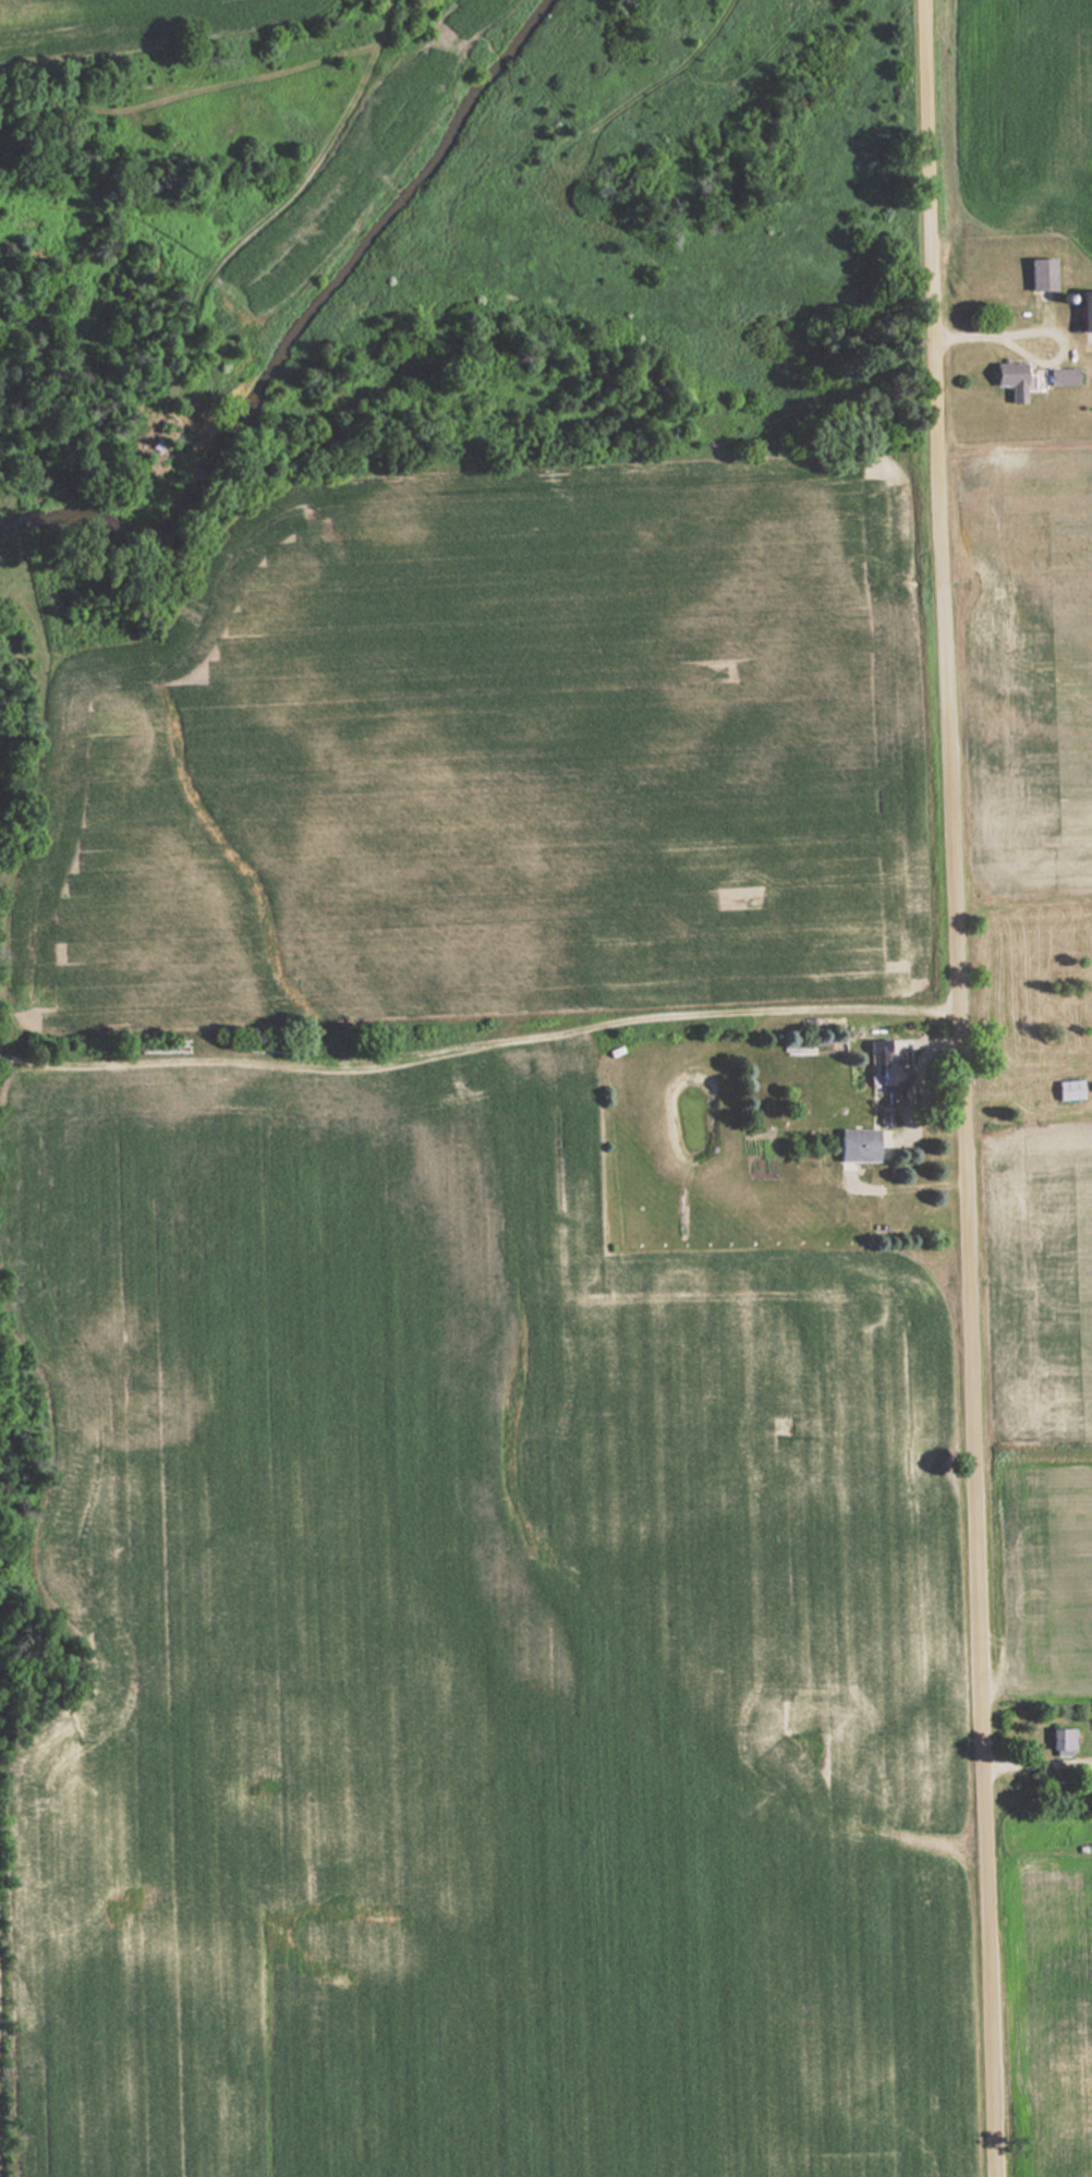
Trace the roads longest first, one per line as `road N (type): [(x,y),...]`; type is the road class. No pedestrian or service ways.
road 1 (residential): [(995,2176),(925,0)]

